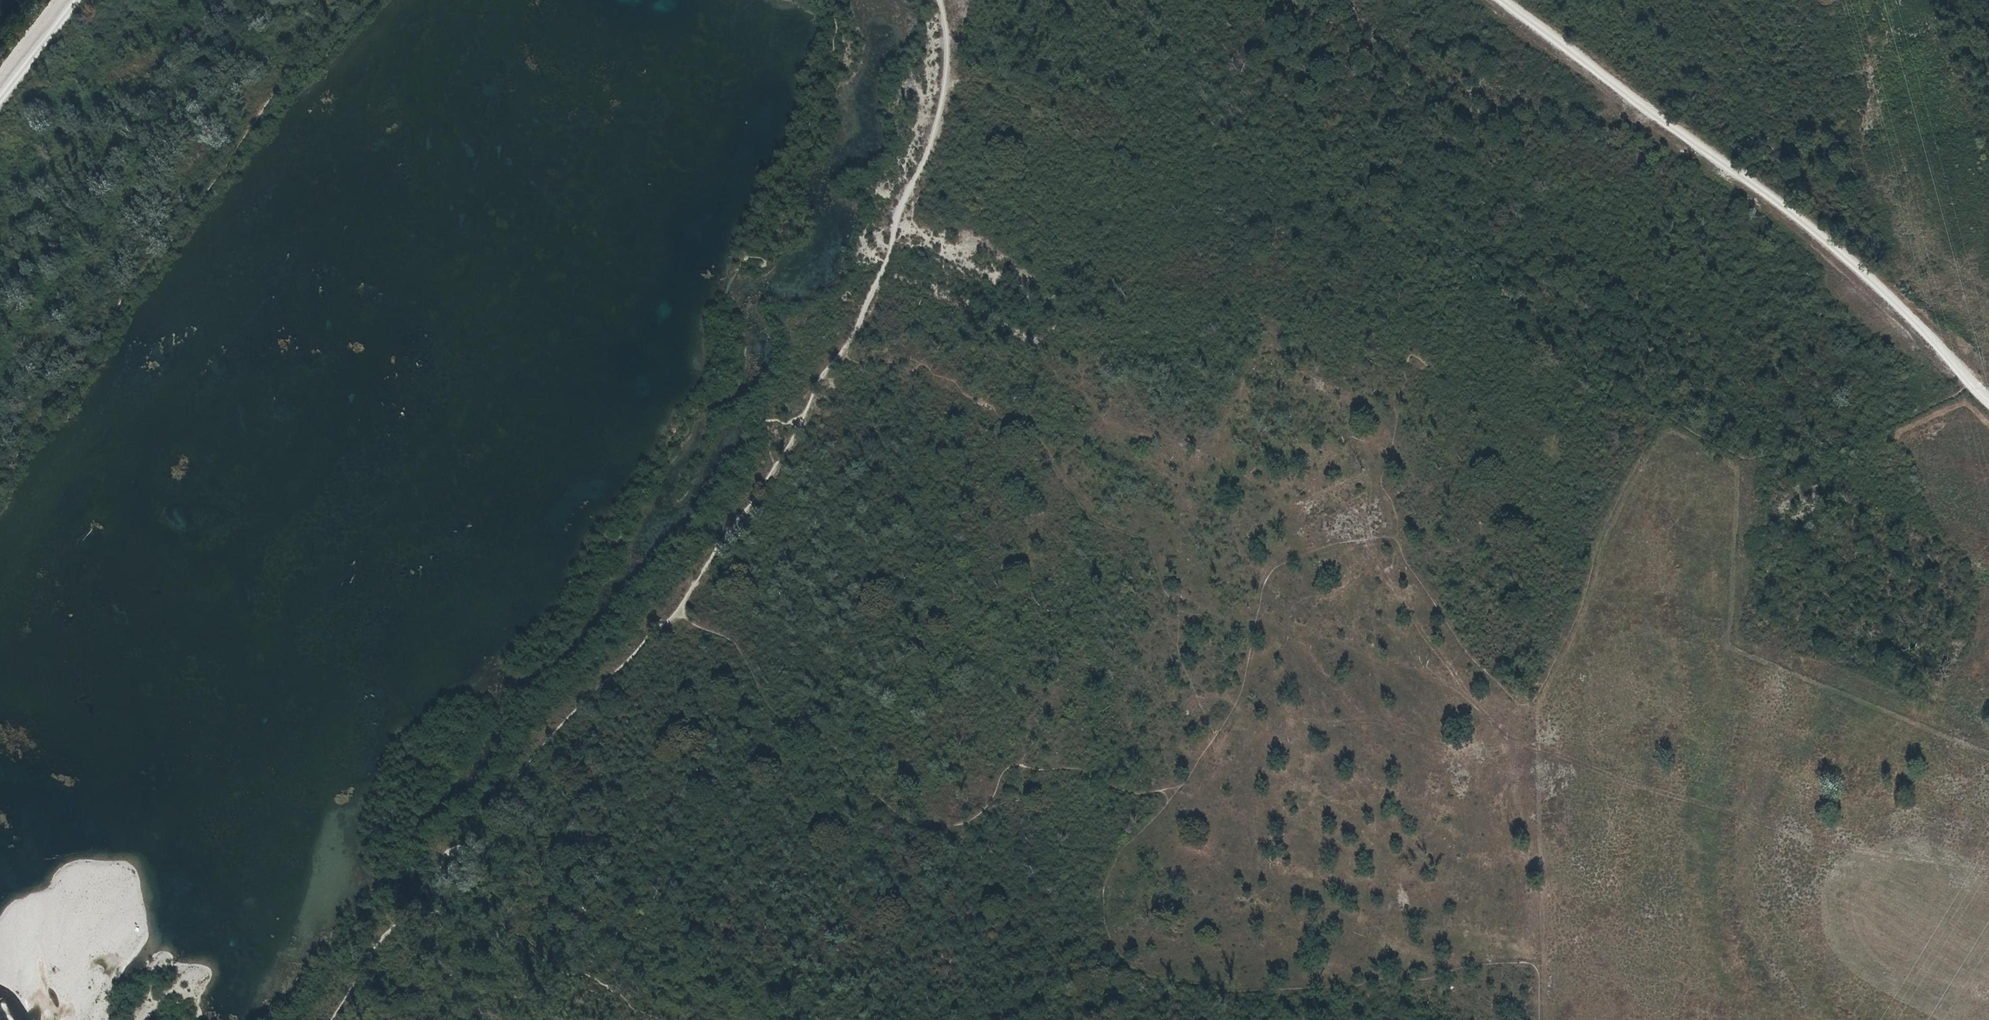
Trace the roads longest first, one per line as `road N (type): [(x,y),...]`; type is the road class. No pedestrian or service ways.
road 1 (track): [(1988,397),(1854,264),(1763,189),(1500,0)]
road 2 (track): [(1988,870),(1851,853),(1606,777),(1511,774)]

